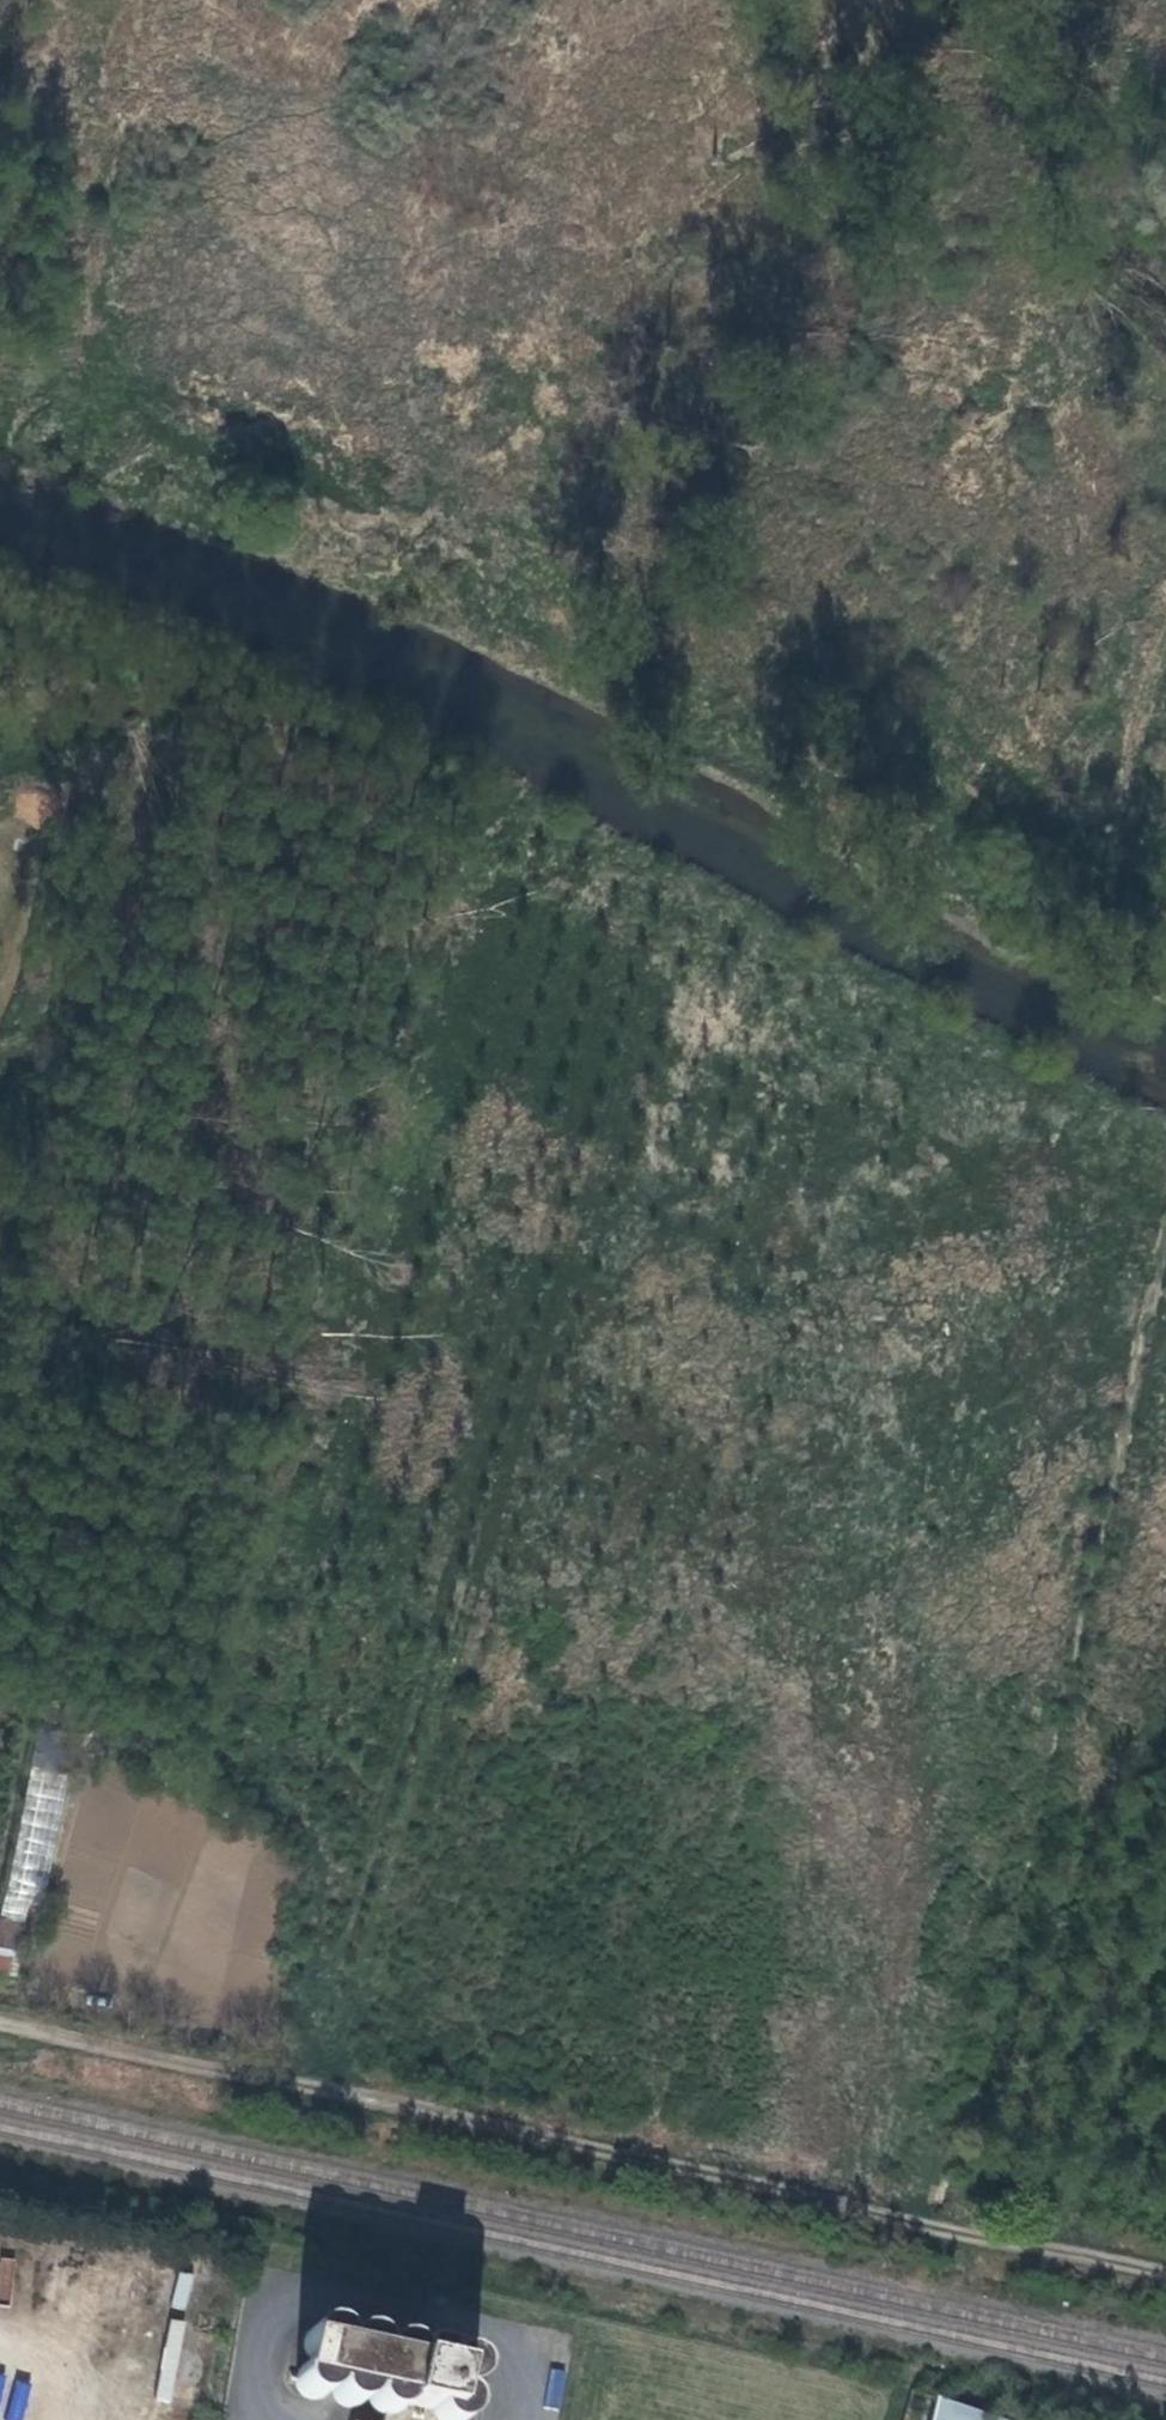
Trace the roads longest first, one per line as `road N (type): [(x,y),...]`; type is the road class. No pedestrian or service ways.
road 1 (track): [(1165,2271),(0,2024)]

